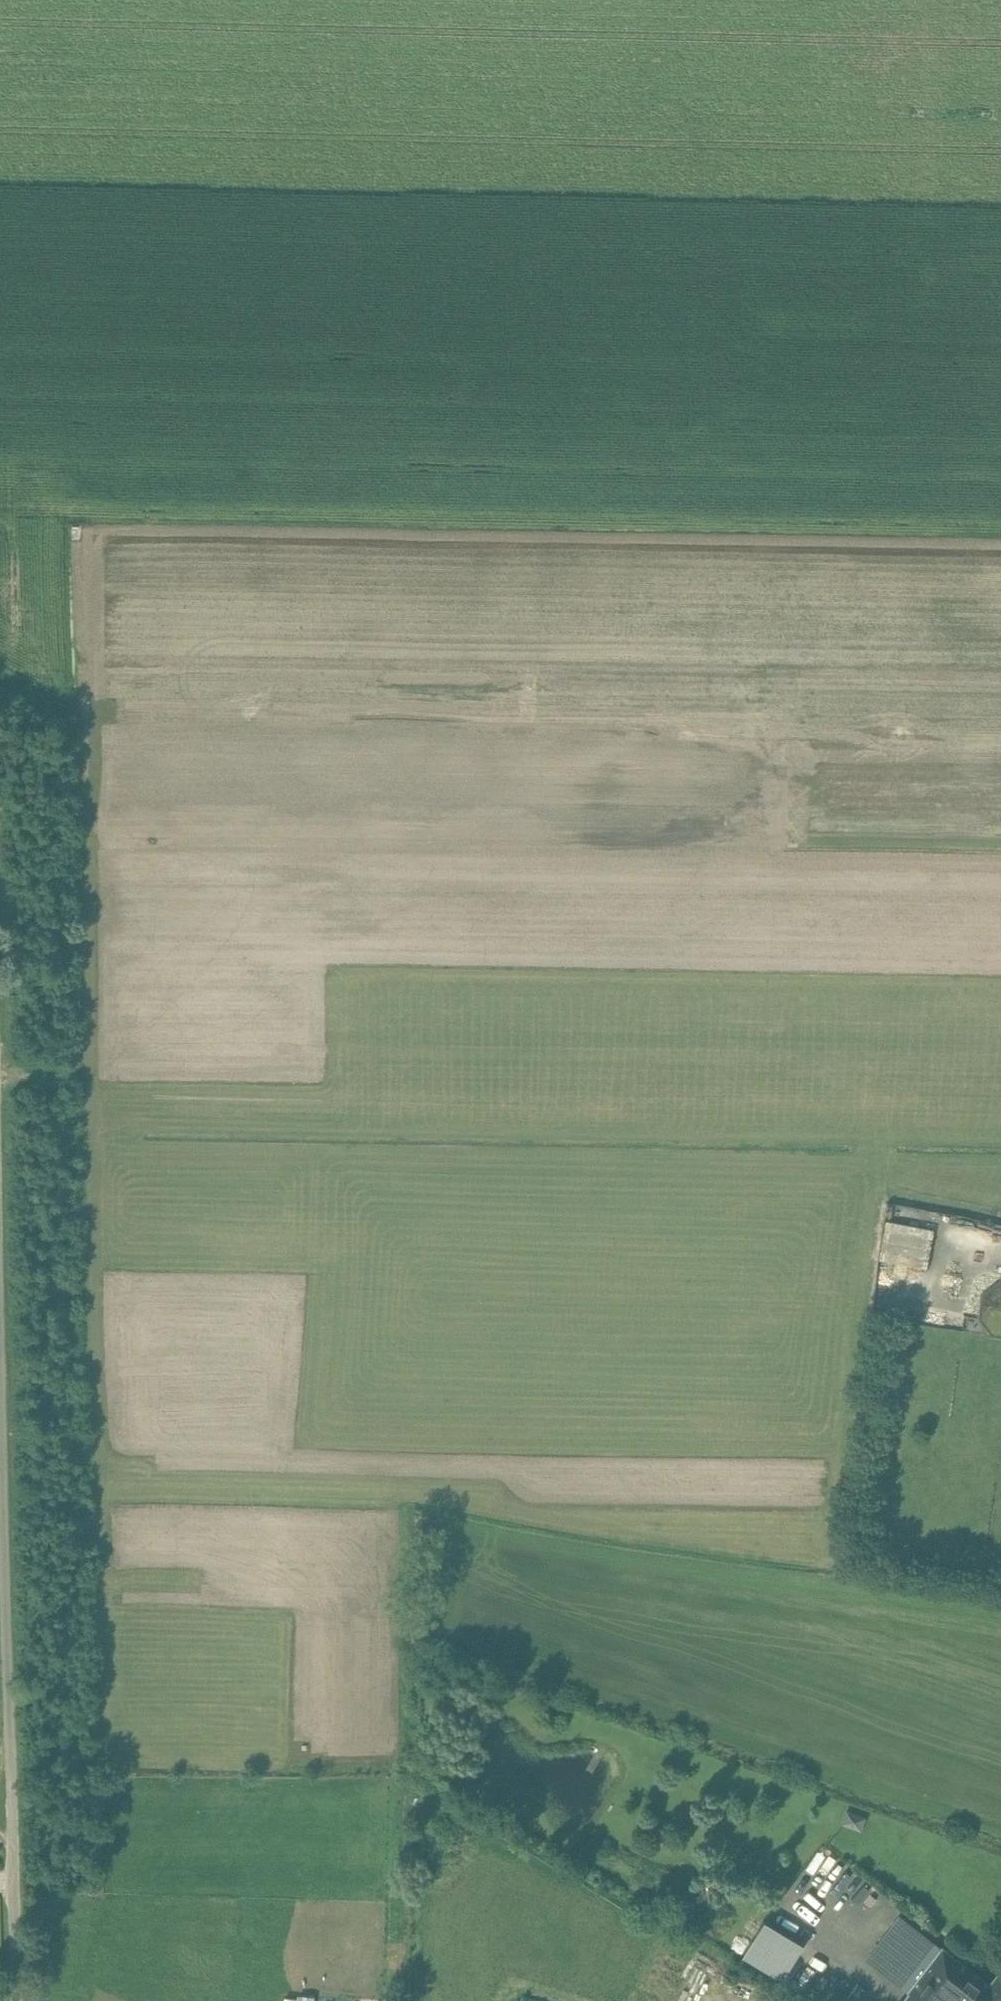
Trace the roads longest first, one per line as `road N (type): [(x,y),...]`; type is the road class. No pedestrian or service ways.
road 1 (unclassified): [(15,2000),(0,1387)]

